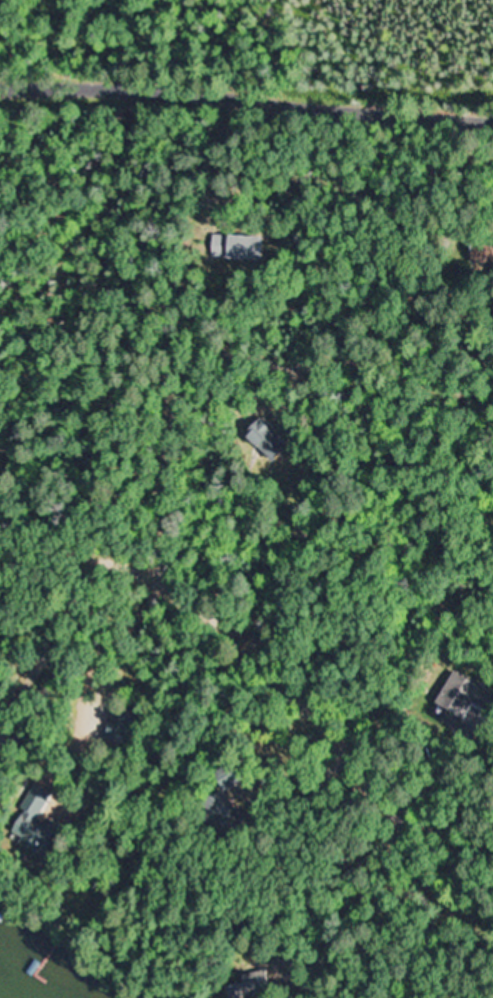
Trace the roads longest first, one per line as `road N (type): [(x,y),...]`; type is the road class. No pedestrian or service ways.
road 1 (residential): [(492,117),(166,90),(0,86)]

